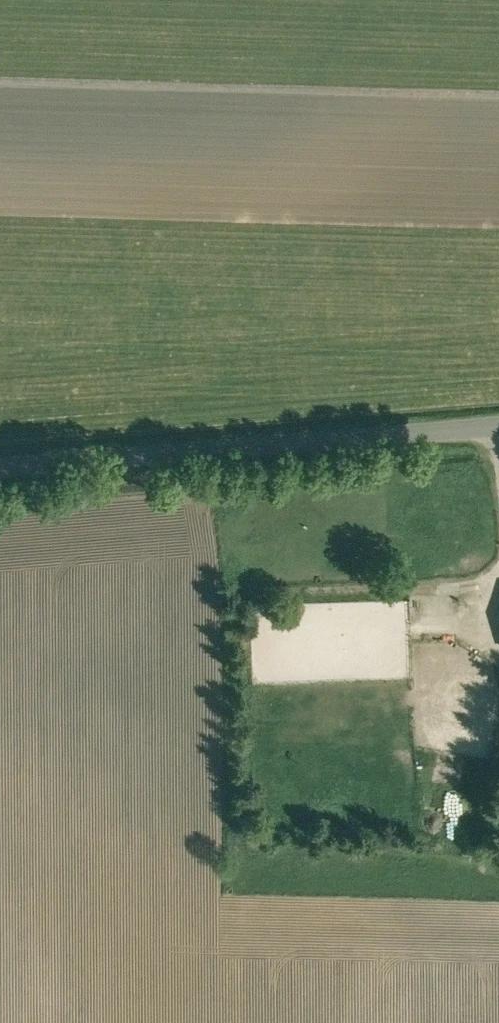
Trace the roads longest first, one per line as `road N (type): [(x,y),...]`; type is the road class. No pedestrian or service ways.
road 1 (tertiary): [(0,470),(498,427)]

